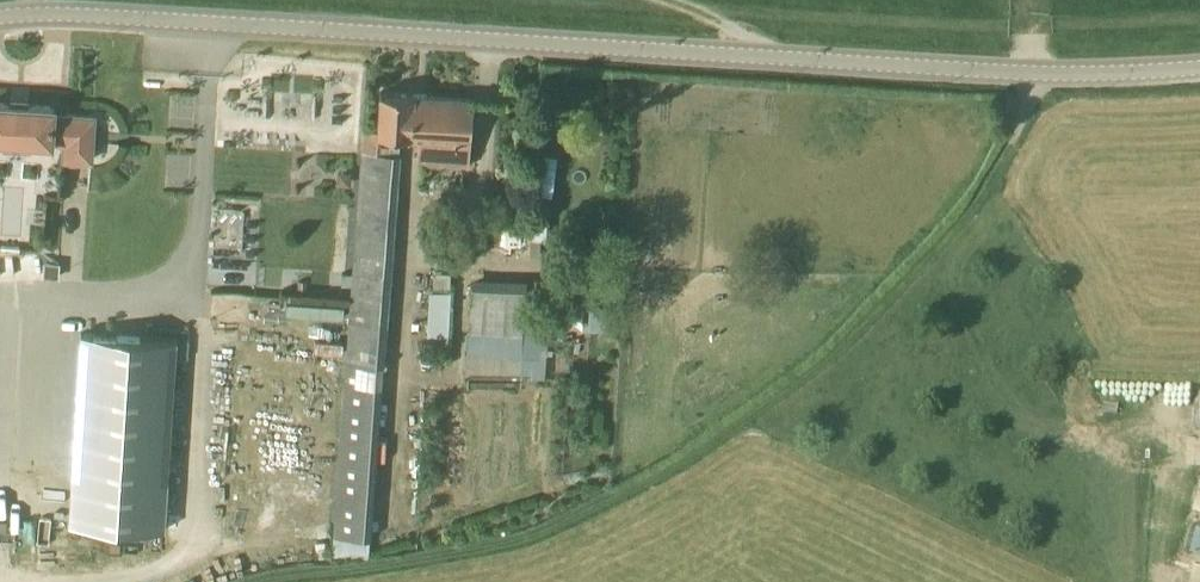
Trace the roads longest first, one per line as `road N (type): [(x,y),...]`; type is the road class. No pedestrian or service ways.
road 1 (tertiary): [(0,17),(168,19),(1039,73),(1199,69)]
road 2 (track): [(254,581),(477,544),(637,483),(690,452),(906,282),(954,223),(1039,73)]

